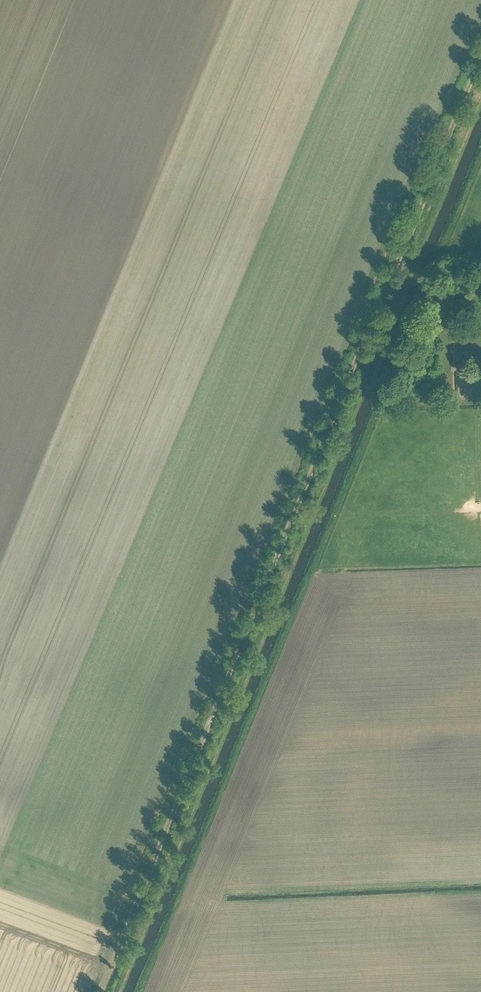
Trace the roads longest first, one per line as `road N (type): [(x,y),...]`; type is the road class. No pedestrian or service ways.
road 1 (track): [(480,51),(101,991)]

